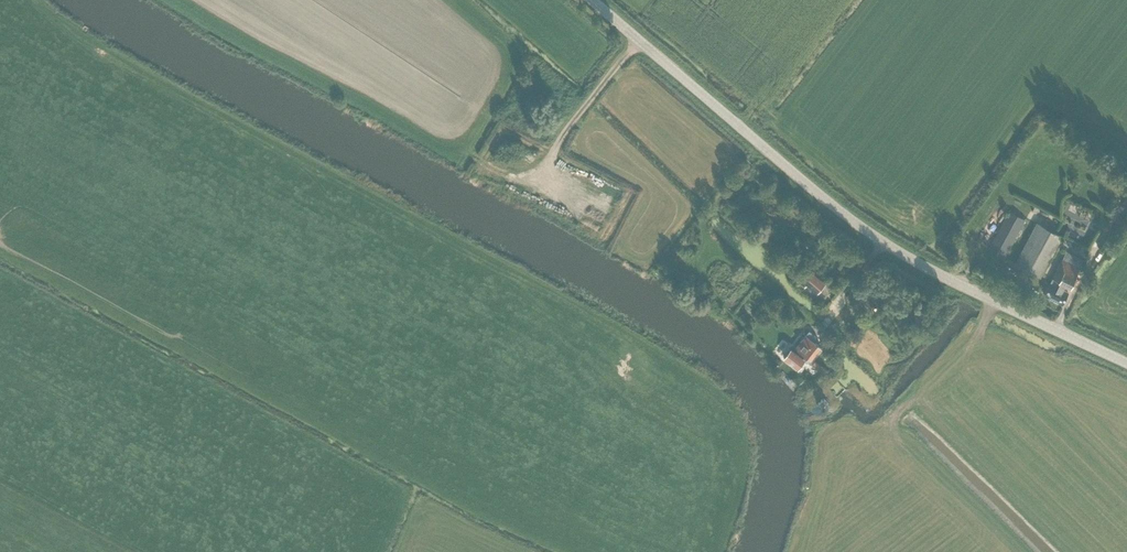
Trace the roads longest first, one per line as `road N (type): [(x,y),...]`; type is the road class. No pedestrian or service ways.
road 1 (tertiary): [(1126,363),(883,242),(591,0)]
road 2 (track): [(638,40),(522,188)]

